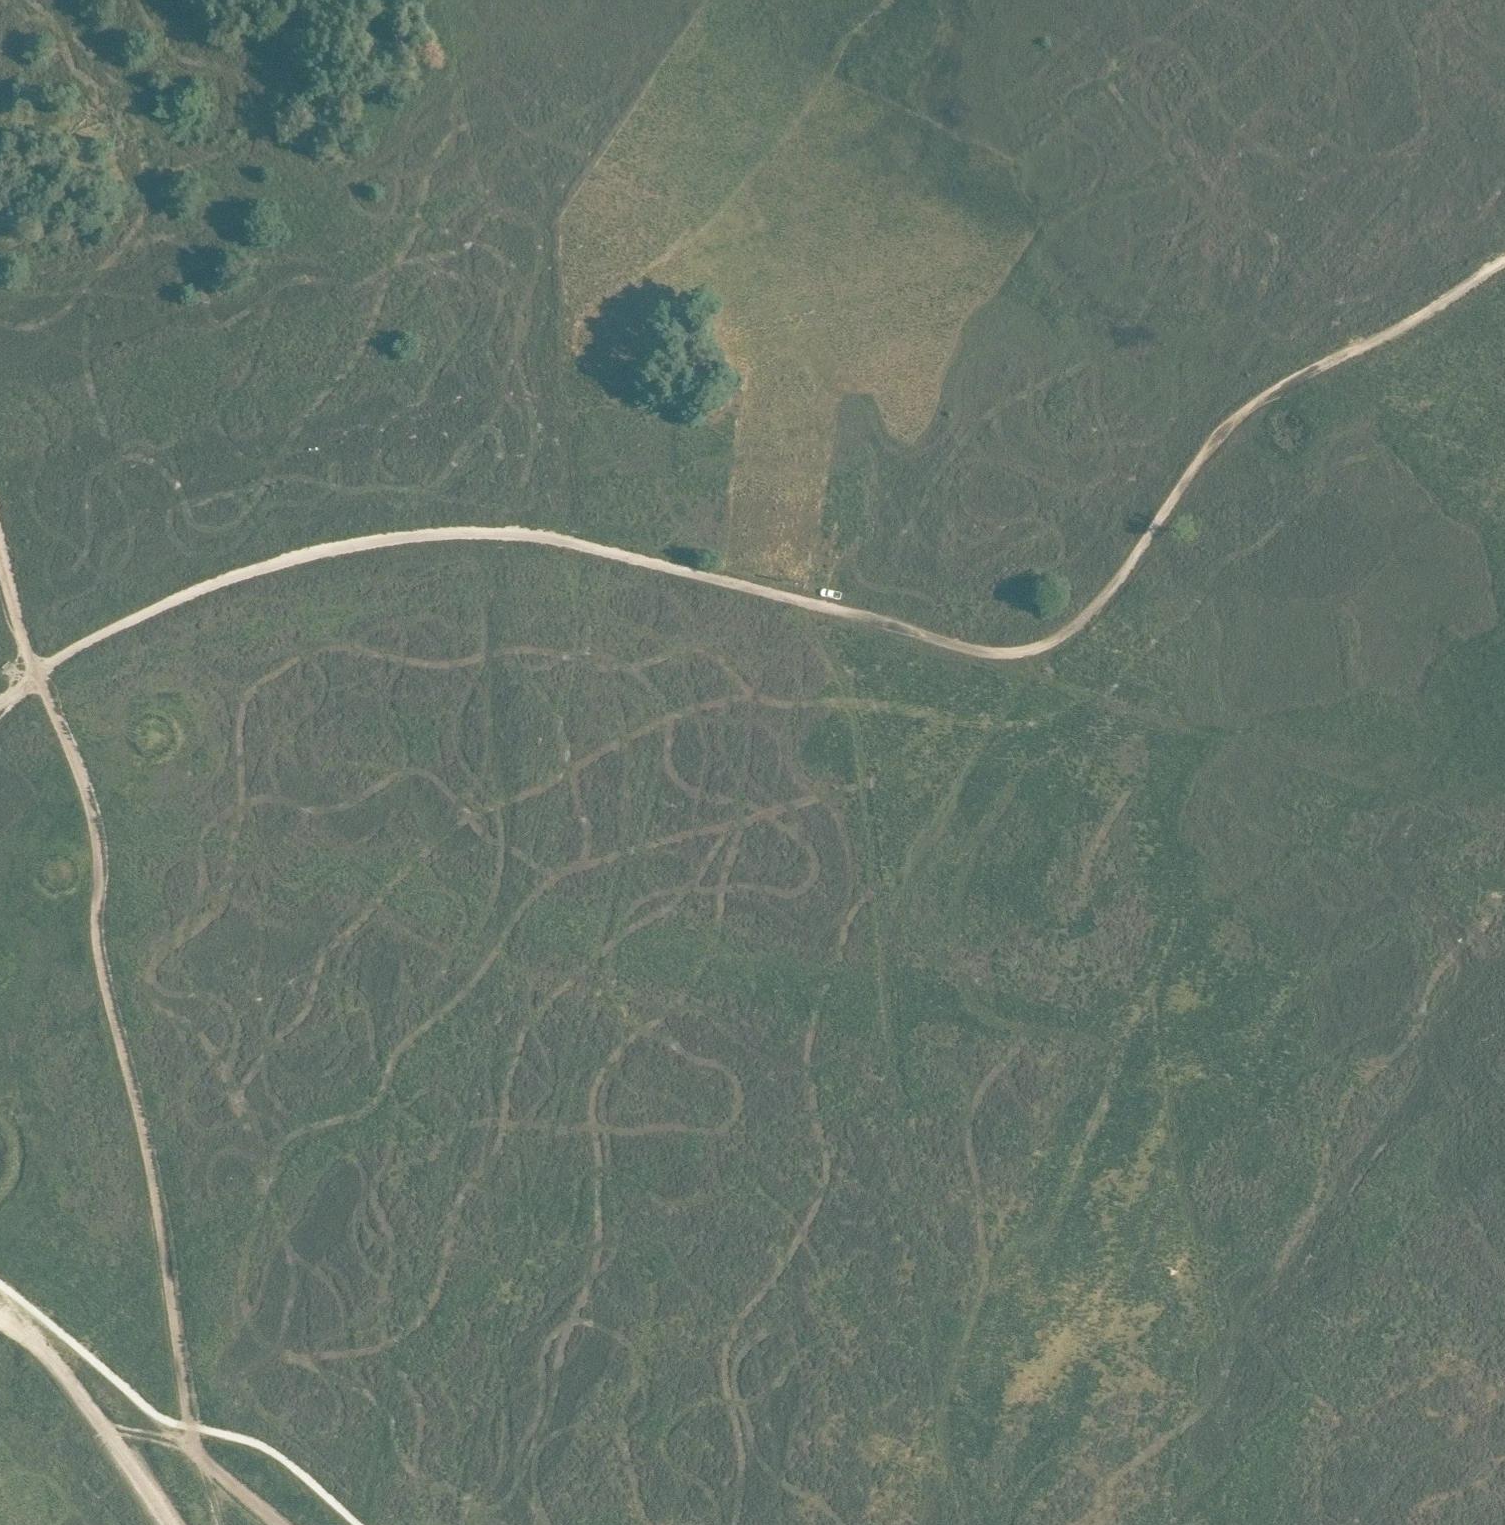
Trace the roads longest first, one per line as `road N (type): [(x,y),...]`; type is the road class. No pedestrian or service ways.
road 1 (track): [(166,1524),(91,1405),(0,1325)]
road 2 (track): [(158,1419),(279,1524)]

